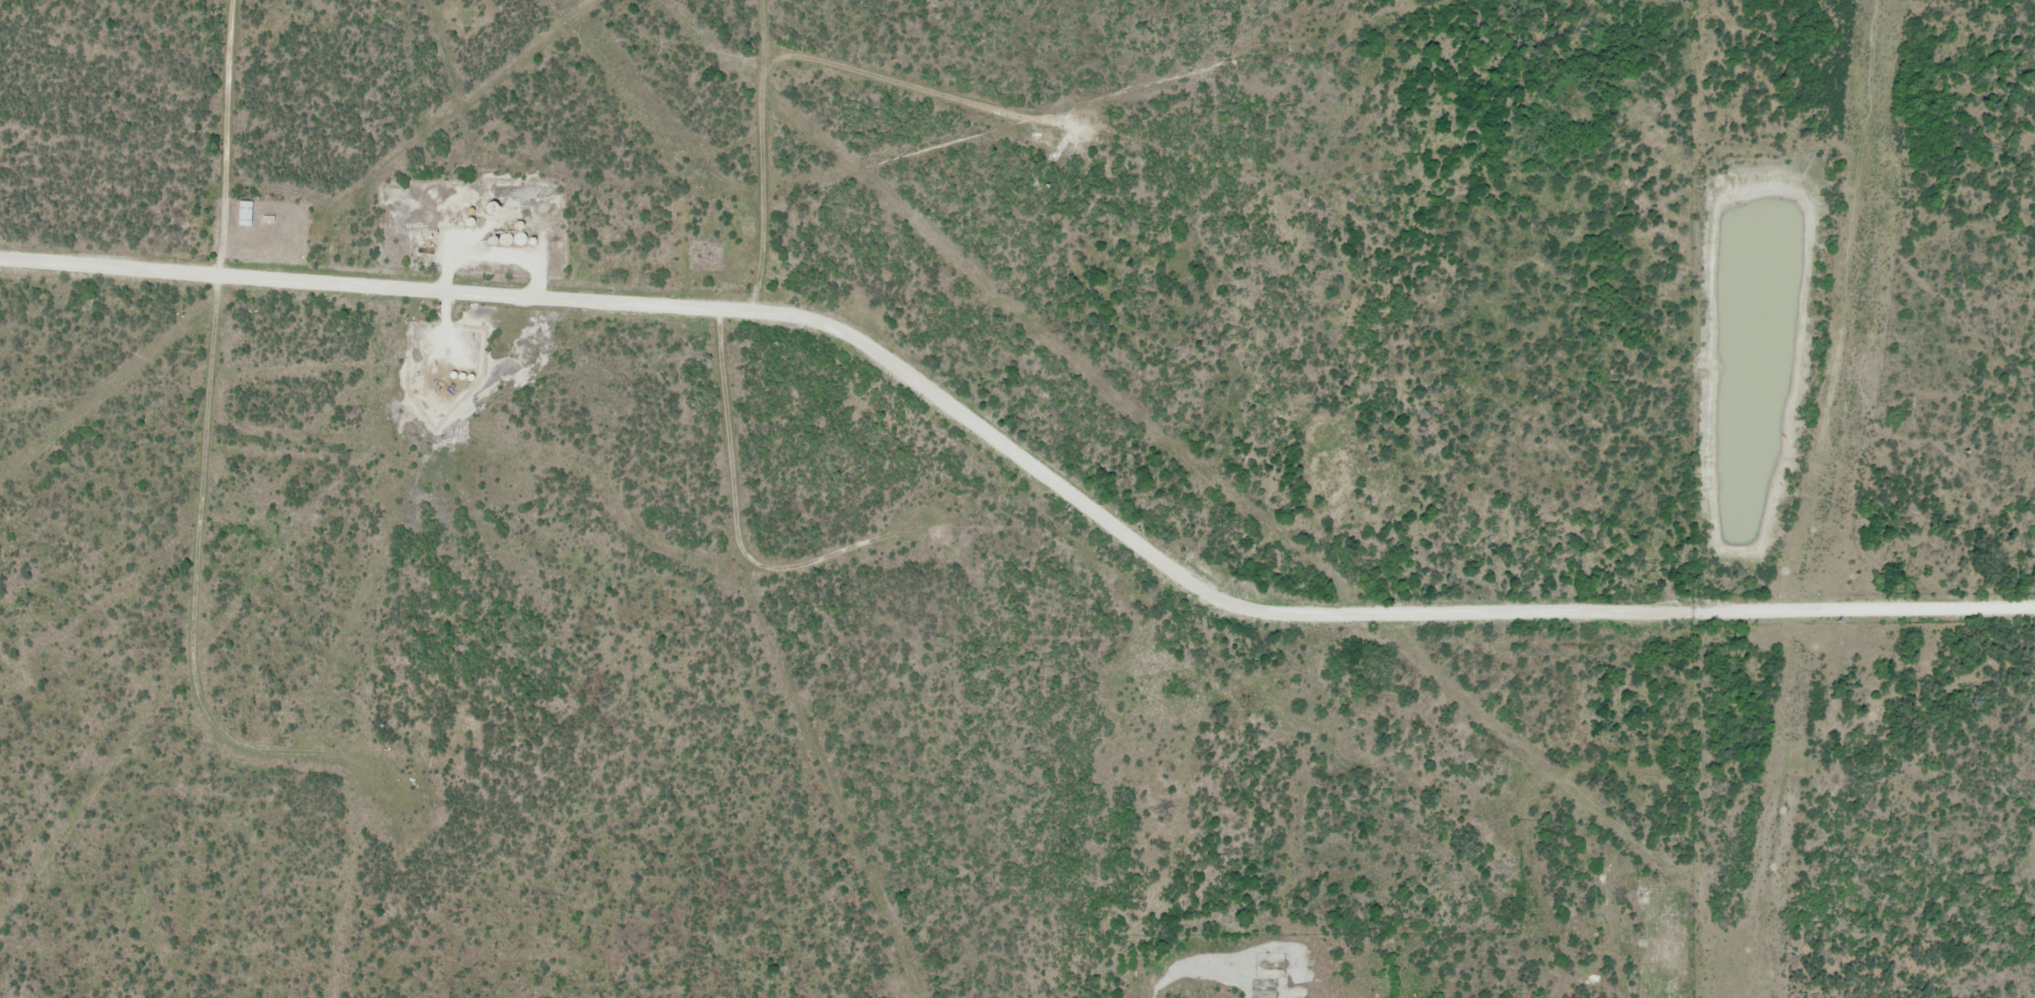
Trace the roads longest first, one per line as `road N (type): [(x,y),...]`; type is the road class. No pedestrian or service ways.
road 1 (residential): [(2034,608),(1270,612),(1189,582),(851,332),(756,311),(0,255)]
road 2 (track): [(756,311),(757,0)]

